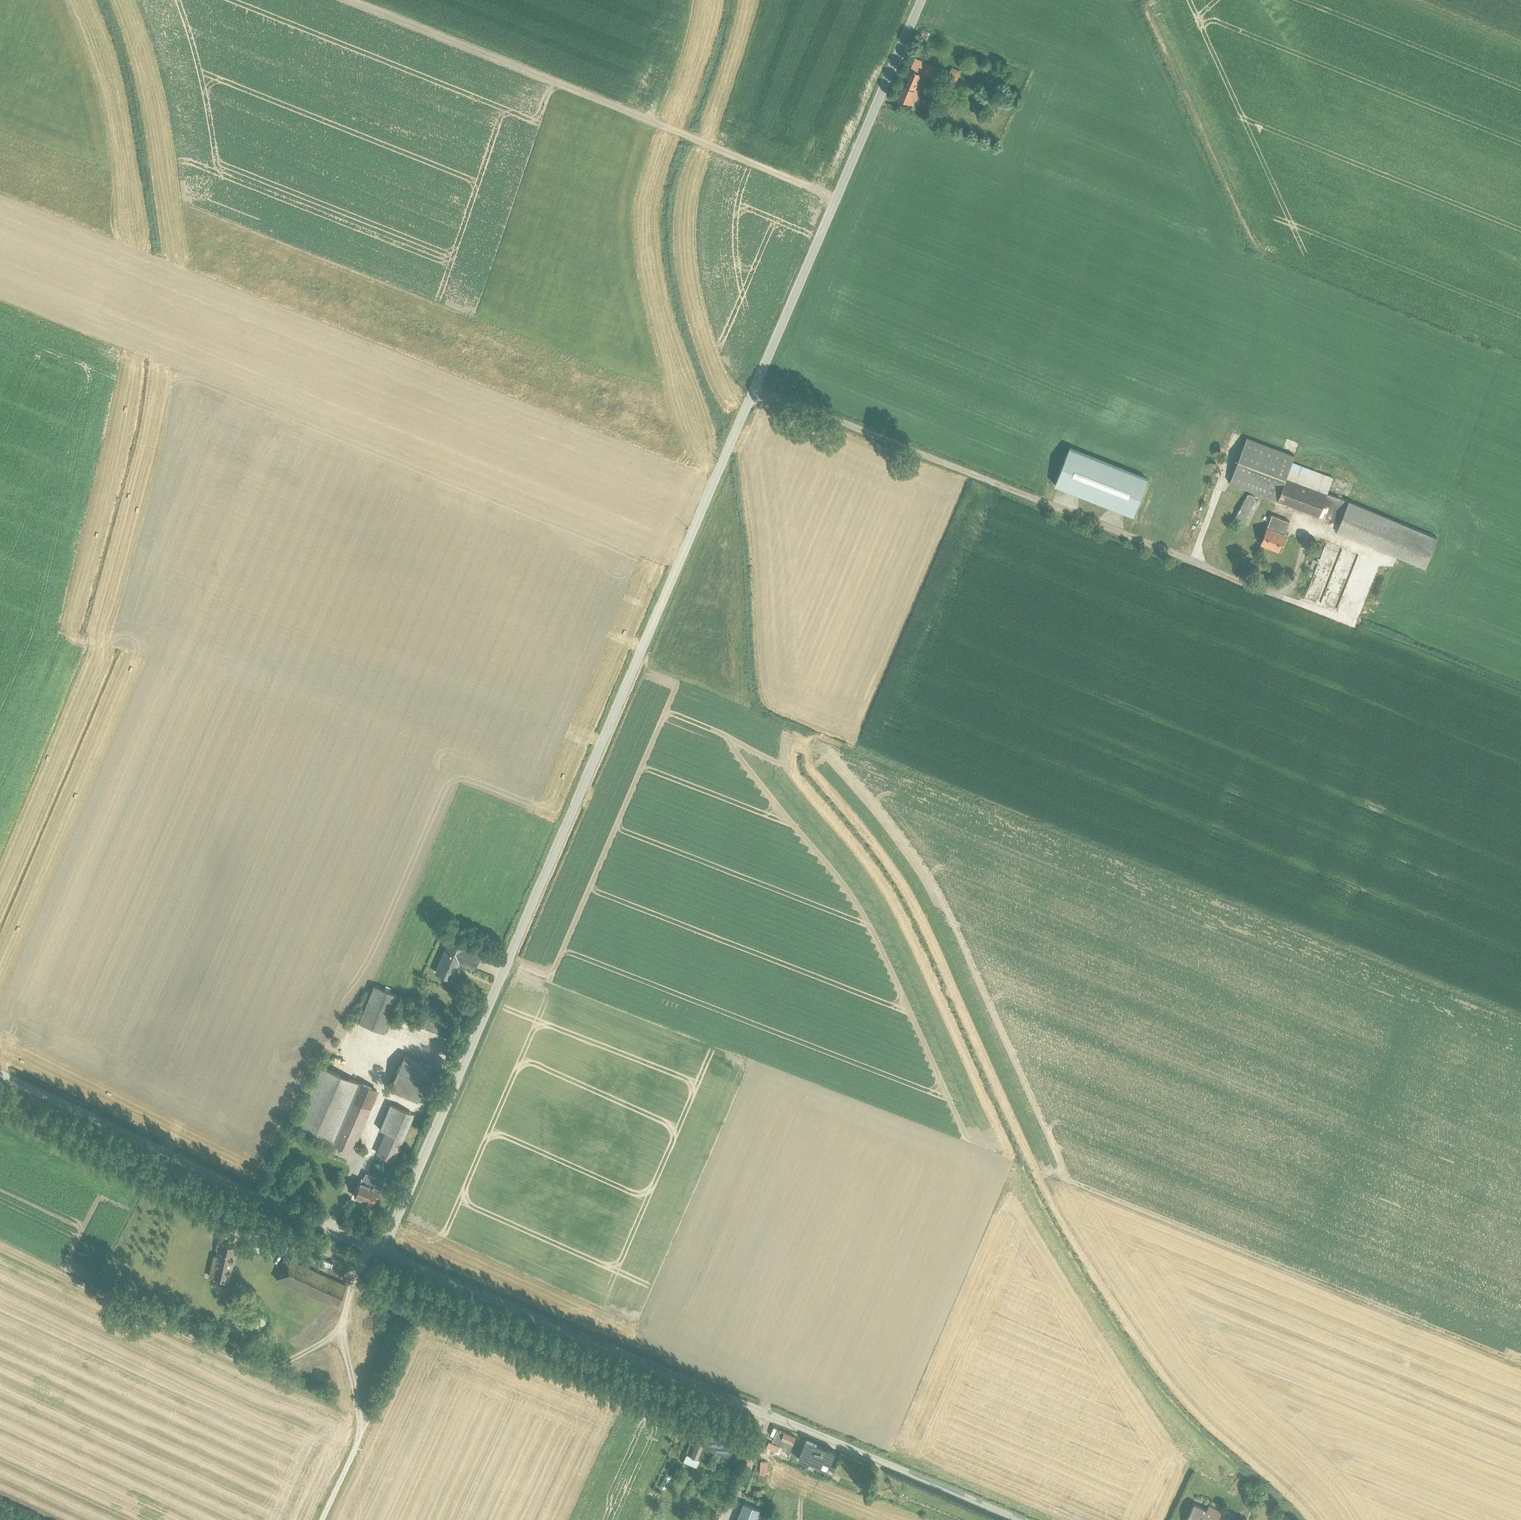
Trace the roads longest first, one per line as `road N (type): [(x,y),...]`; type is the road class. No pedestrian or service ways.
road 1 (unclassified): [(383,1252),(922,0)]
road 2 (unclassified): [(1017,1519),(383,1252)]
road 3 (track): [(835,201),(347,0)]
road 4 (track): [(725,457),(668,315),(651,210),(658,168),(719,0)]
road 5 (track): [(370,1246),(337,1331),(265,1369),(0,1245)]
road 6 (unclassified): [(383,1252),(0,1074)]

